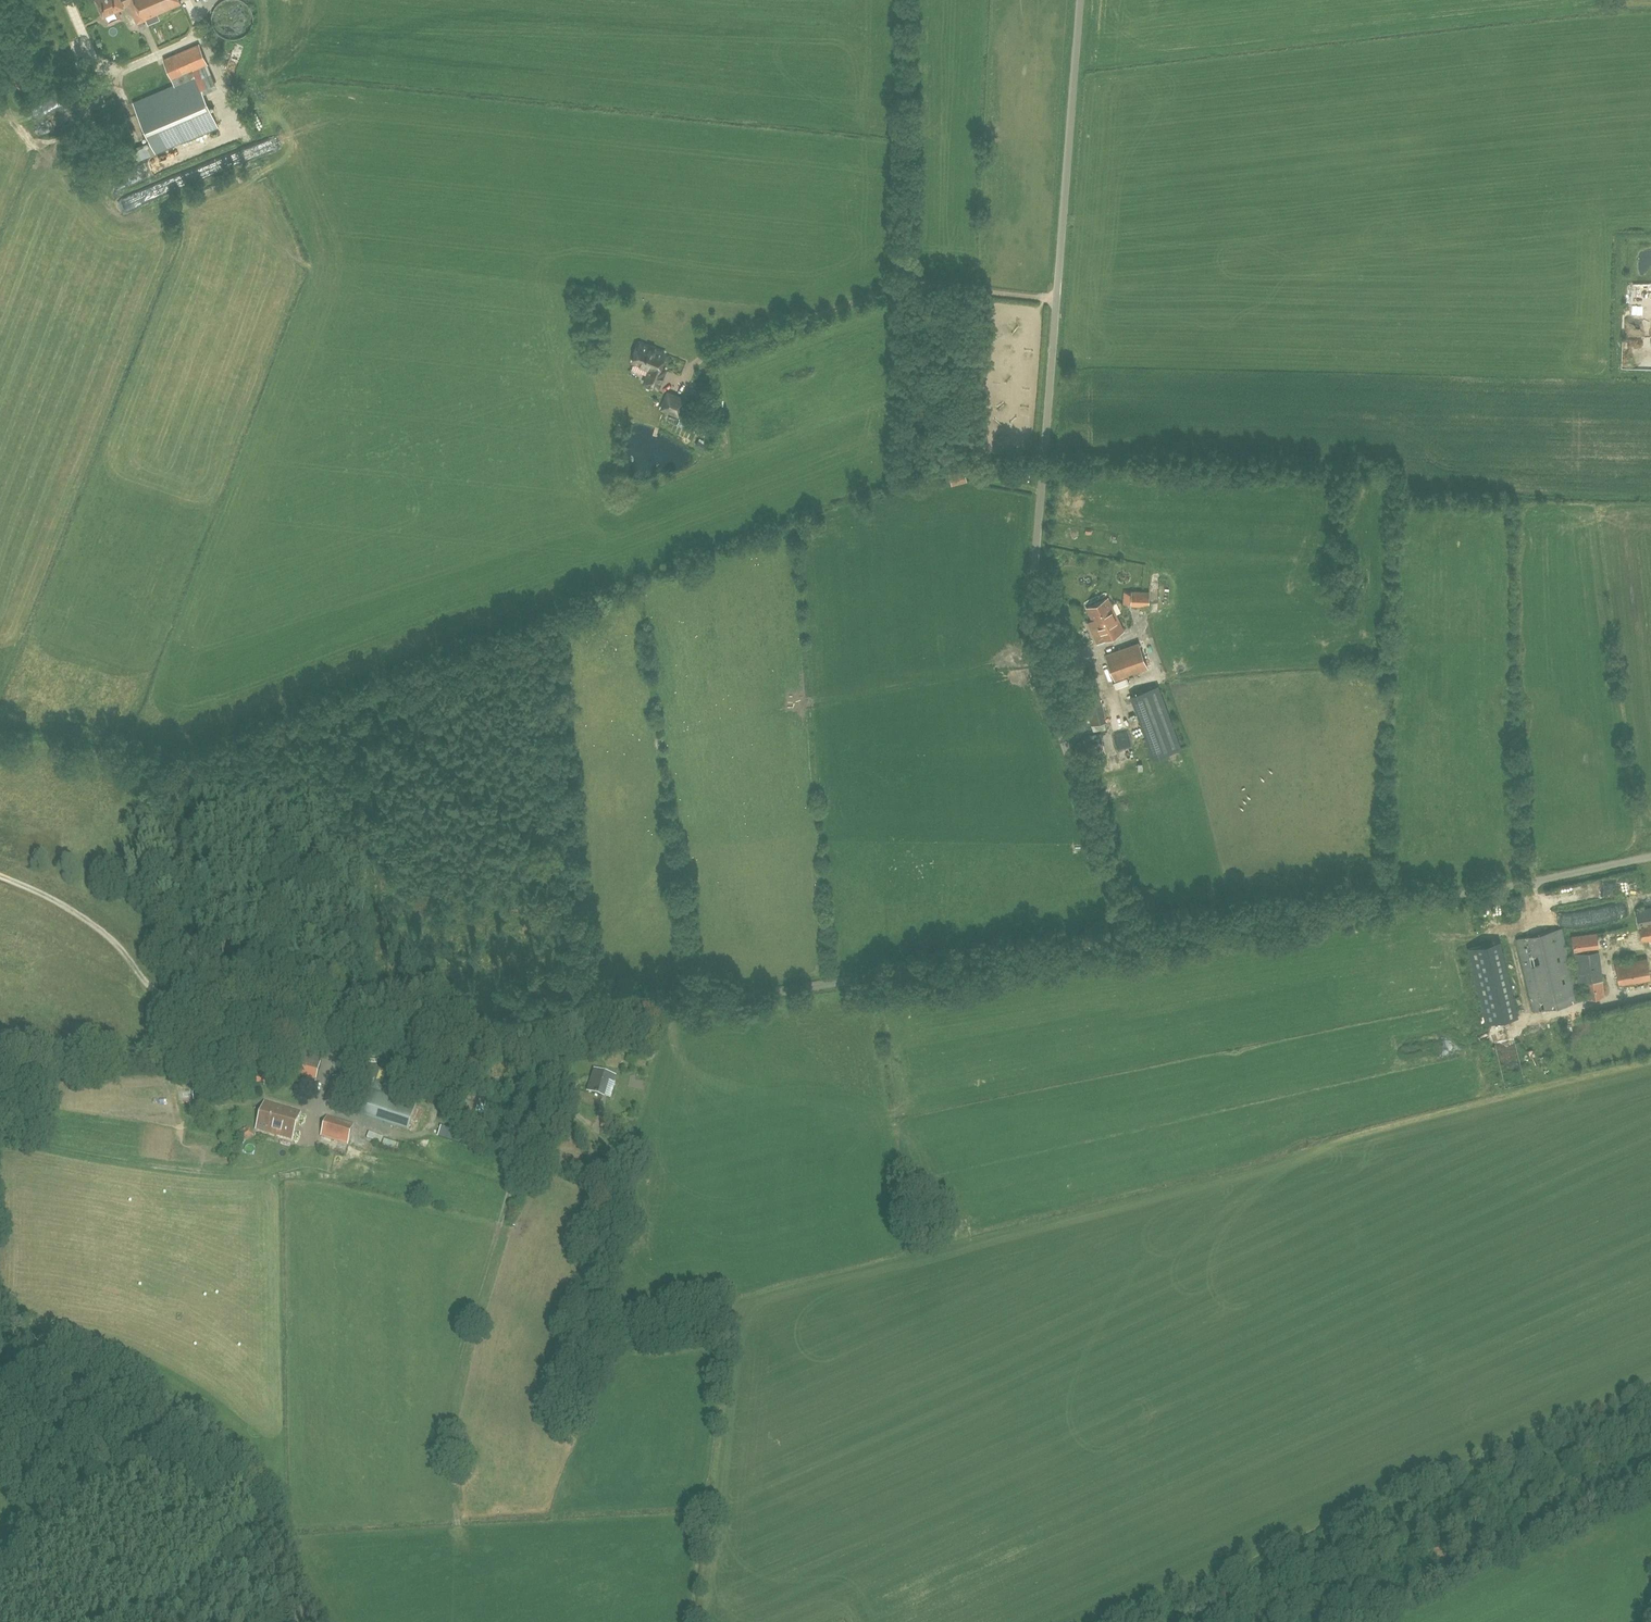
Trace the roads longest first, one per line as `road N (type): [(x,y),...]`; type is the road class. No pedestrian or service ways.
road 1 (unclassified): [(1129,939),(1060,722),(1033,602),(1084,0)]
road 2 (unclassified): [(180,1002),(673,1002),(794,992),(1129,939)]
road 3 (track): [(568,1004),(446,1426),(460,1535)]
road 4 (unclassified): [(1129,939),(1382,898),(1490,889),(1650,858)]

